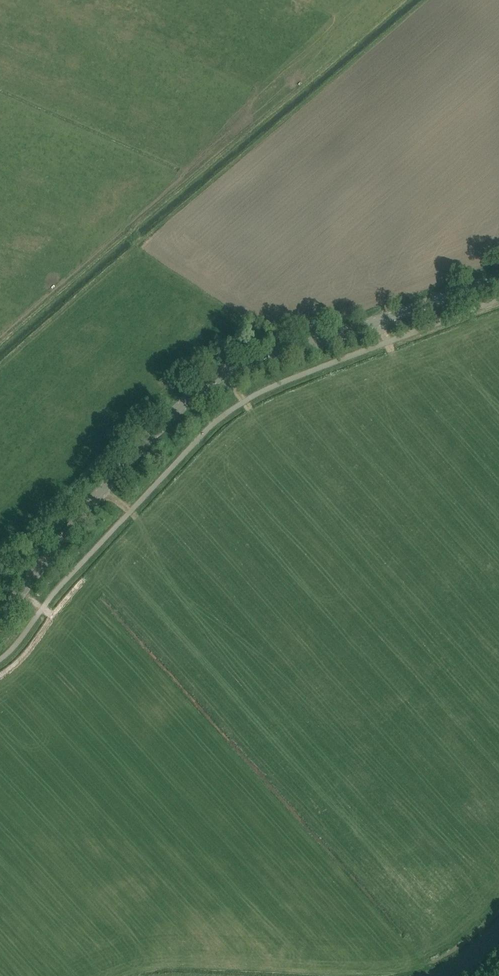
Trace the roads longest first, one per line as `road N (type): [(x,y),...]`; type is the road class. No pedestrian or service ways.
road 1 (tertiary): [(0,617),(152,436),(216,379),(498,277)]

